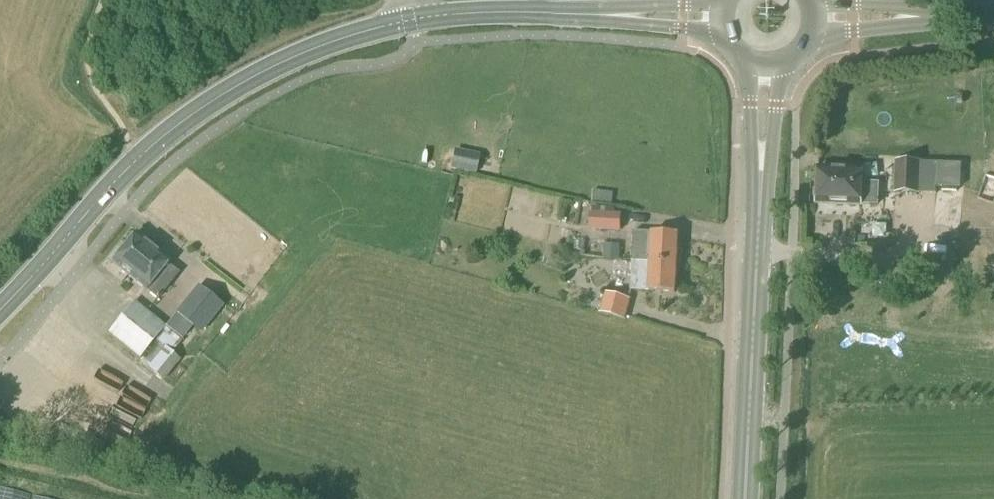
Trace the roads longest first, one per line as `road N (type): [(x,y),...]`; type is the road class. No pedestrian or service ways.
road 1 (tertiary): [(0,312),(196,115),(282,62),(410,20)]
road 2 (primary): [(751,498),(772,65)]
road 3 (tertiary): [(410,20),(536,11),(723,19)]
road 4 (tertiary): [(815,23),(985,16)]

